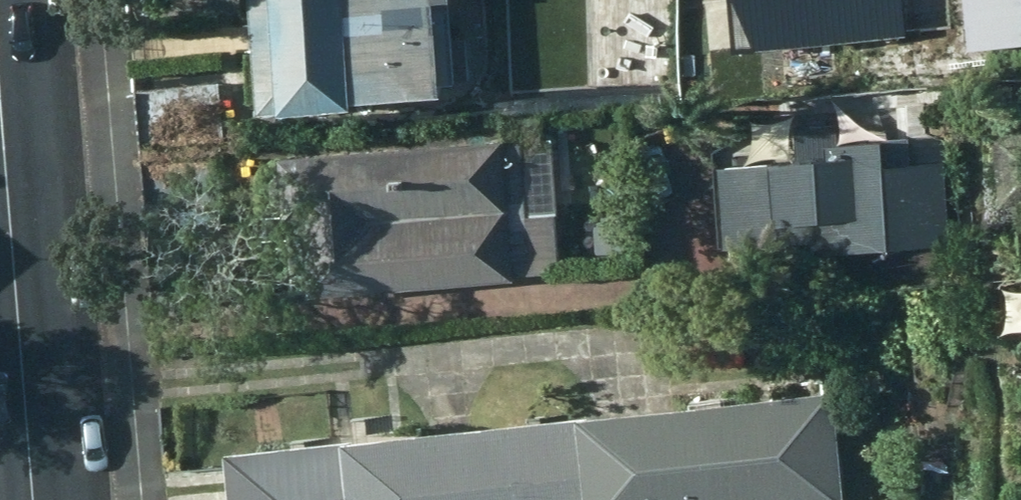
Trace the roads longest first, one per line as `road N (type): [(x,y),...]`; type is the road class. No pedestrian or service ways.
road 1 (secondary): [(35,499),(0,98)]

